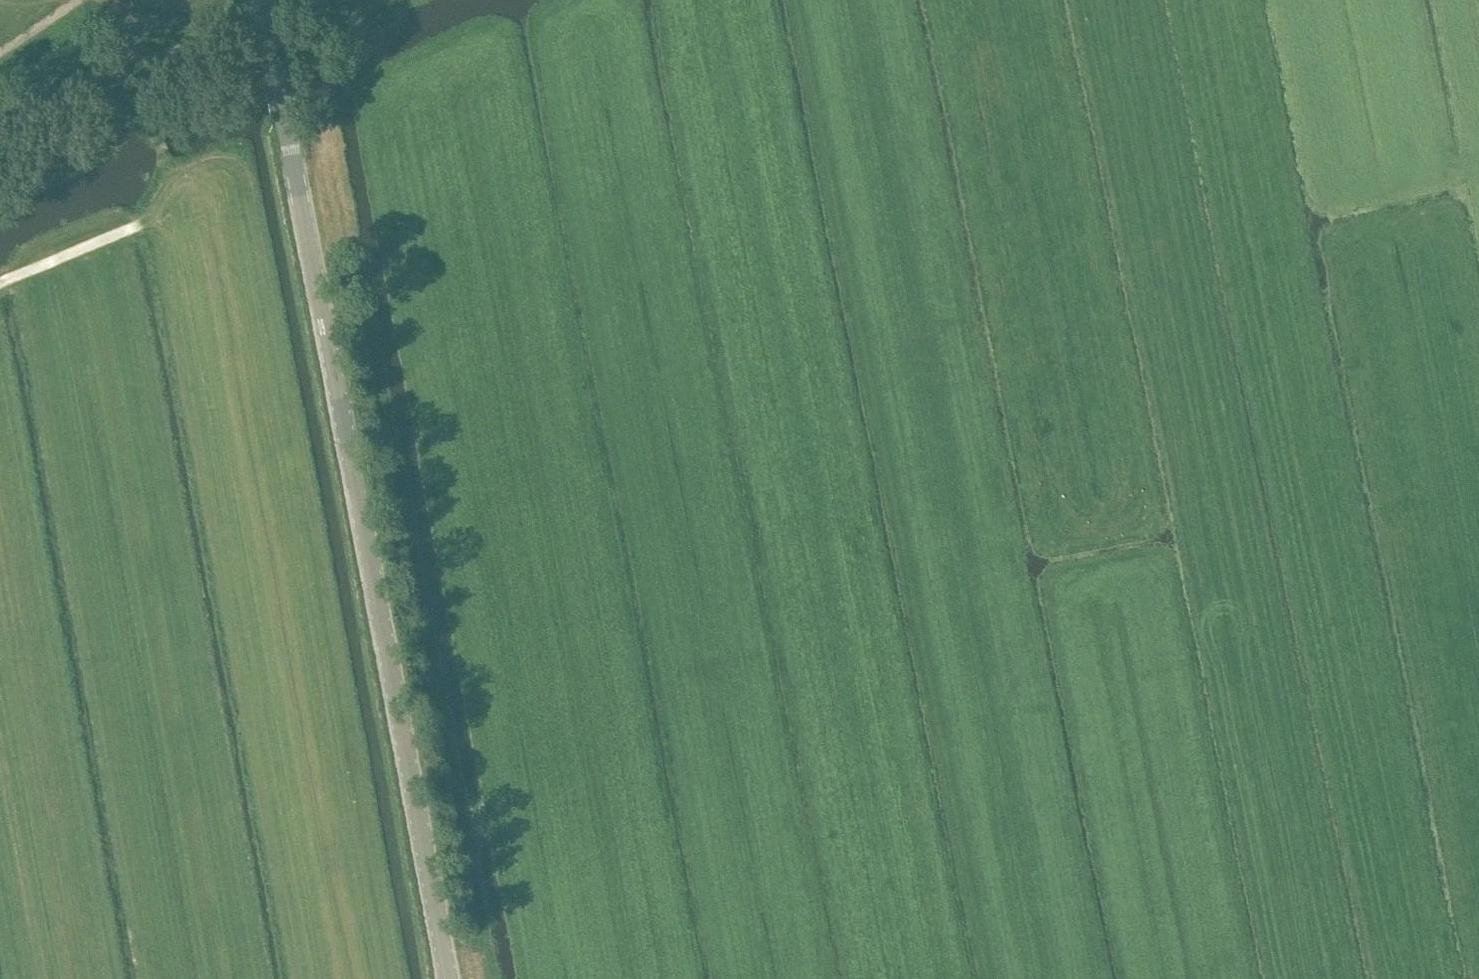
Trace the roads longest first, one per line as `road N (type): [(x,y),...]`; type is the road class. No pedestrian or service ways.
road 1 (tertiary): [(448,978),(270,35)]
road 2 (unclassified): [(0,128),(97,77),(270,35)]

